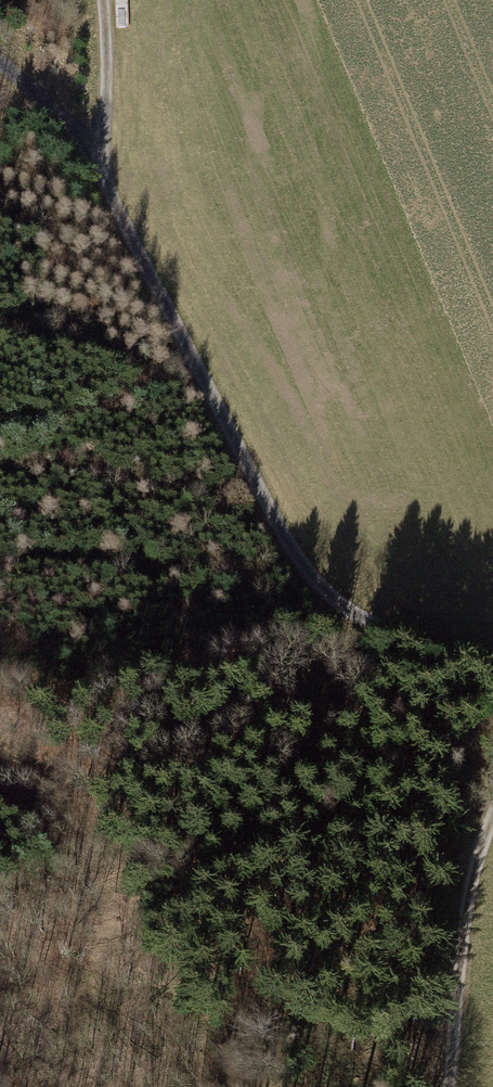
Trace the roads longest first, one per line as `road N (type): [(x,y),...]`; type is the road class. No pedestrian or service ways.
road 1 (track): [(492,662),(372,623),(311,576),(262,494),(97,160),(65,118),(0,64)]
road 2 (track): [(492,815),(467,900),(451,1086)]
road 3 (track): [(104,0),(107,96),(97,160)]

